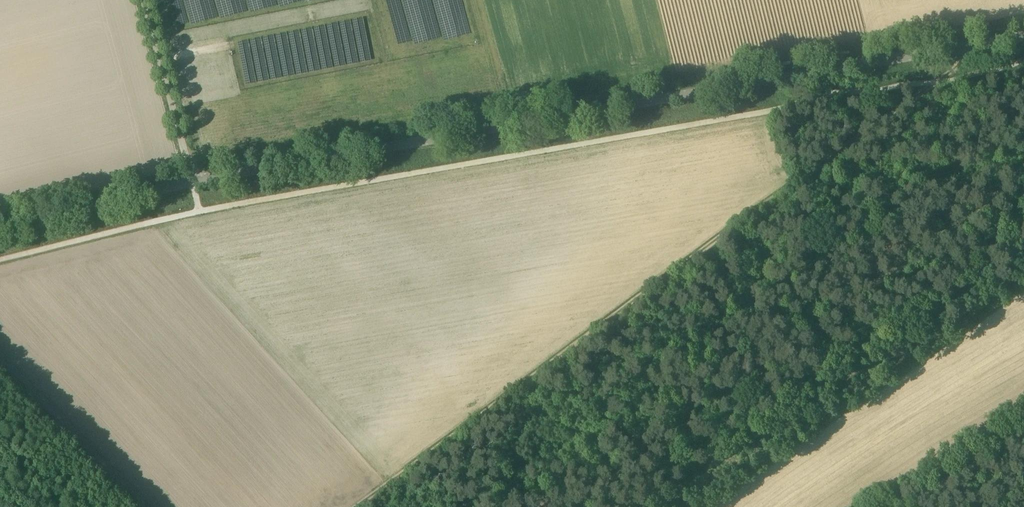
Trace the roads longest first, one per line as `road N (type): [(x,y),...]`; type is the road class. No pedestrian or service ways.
road 1 (tertiary): [(193,181),(1023,36)]
road 2 (track): [(353,506),(933,82)]
road 3 (track): [(691,506),(556,358)]
road 4 (tertiary): [(0,229),(193,181)]
road 5 (unclassified): [(193,181),(146,0)]

